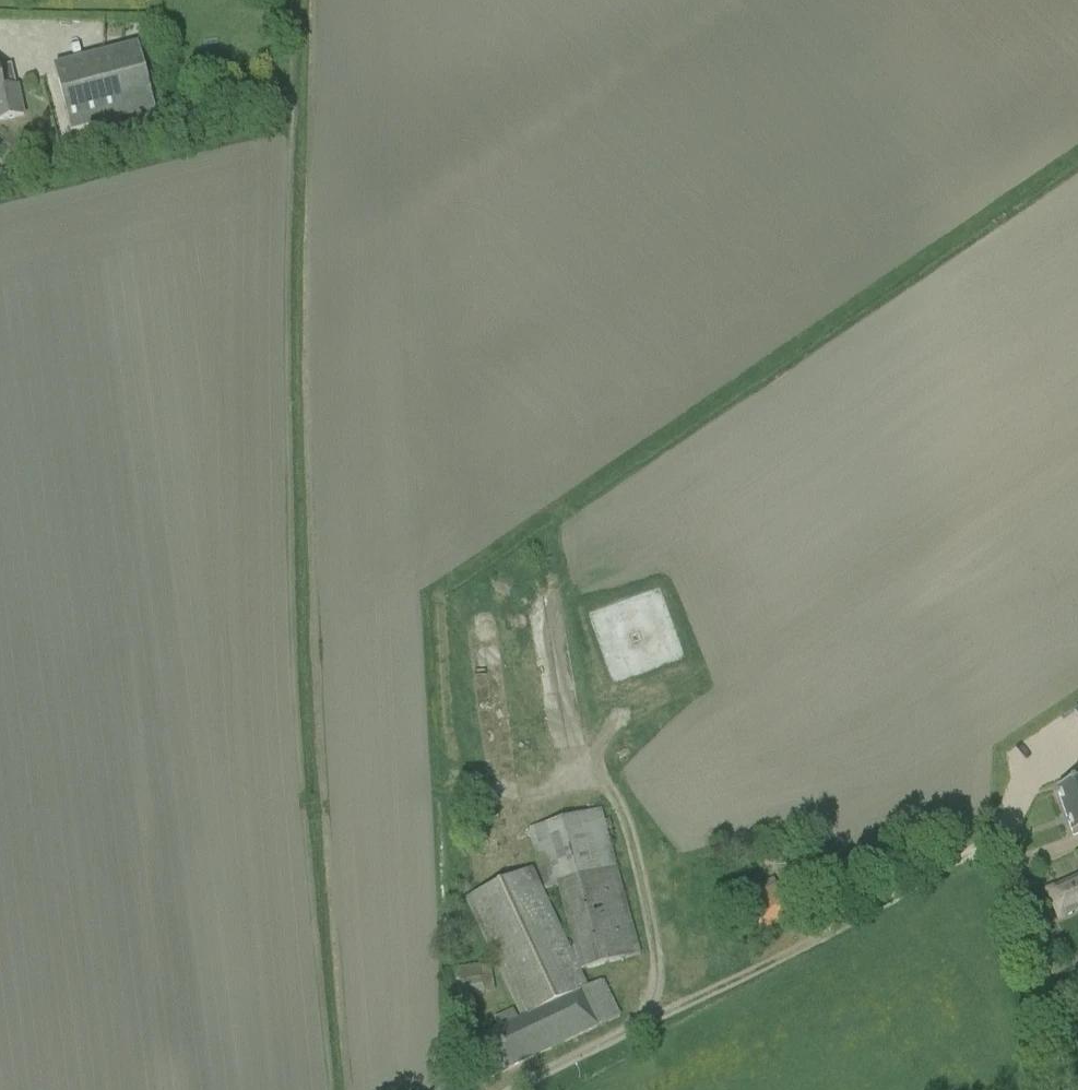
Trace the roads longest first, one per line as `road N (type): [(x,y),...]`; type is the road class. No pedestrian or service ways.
road 1 (unclassified): [(1064,1089),(1024,866),(1001,846),(530,1089)]

